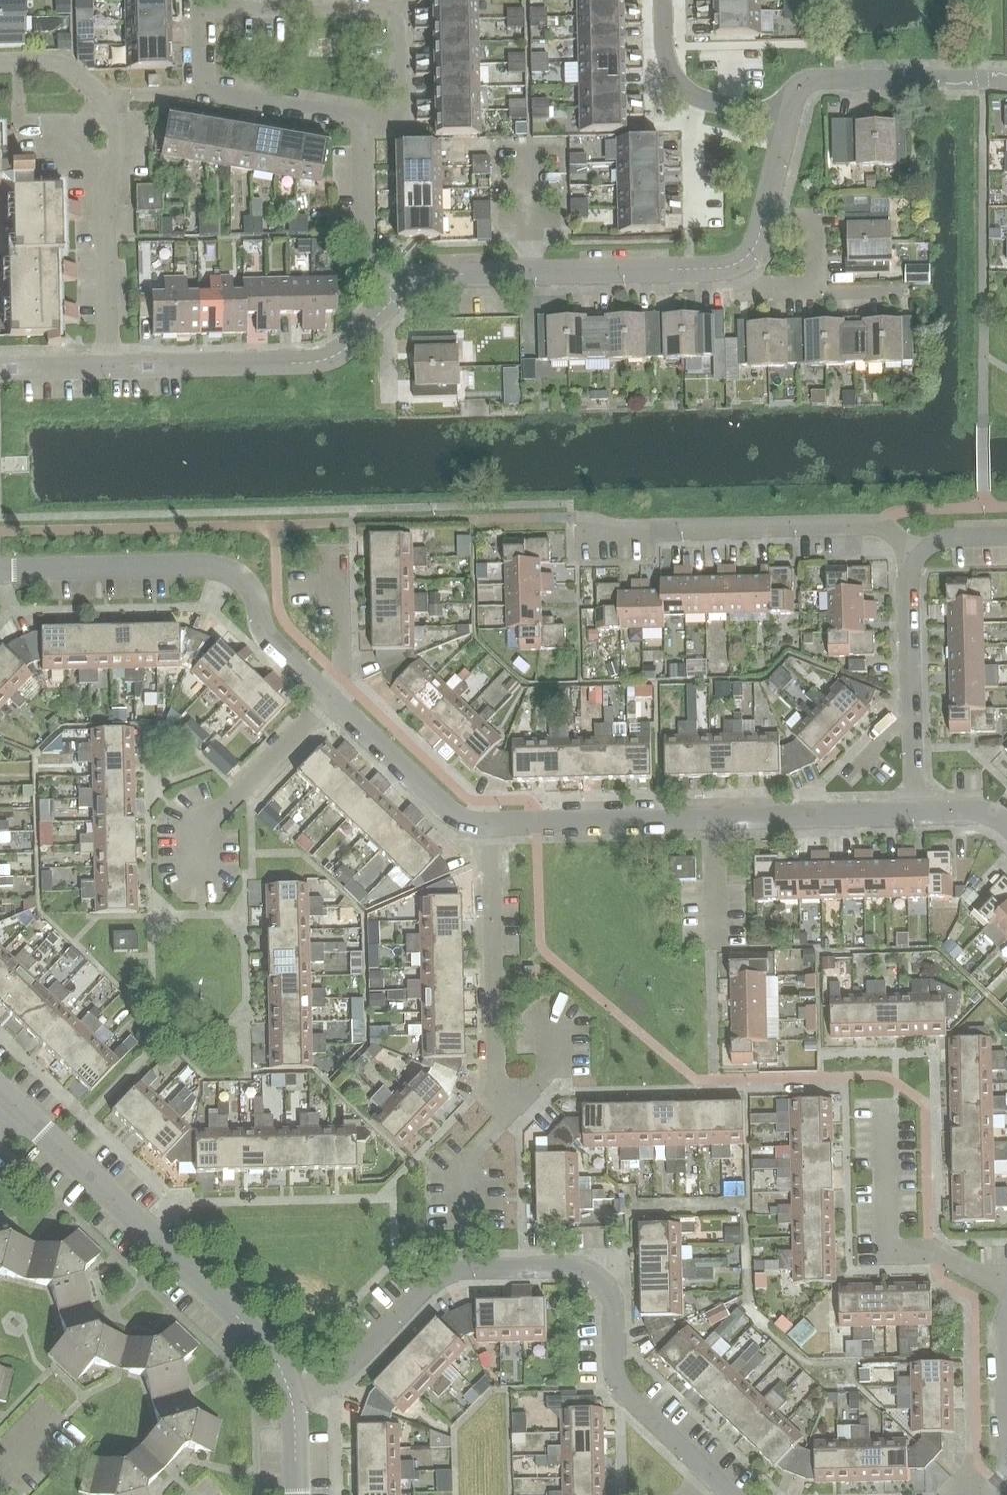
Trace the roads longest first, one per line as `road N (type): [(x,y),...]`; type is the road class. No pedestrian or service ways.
road 1 (residential): [(0,570),(203,566),(234,573),(253,593),(265,634),(329,699),(441,804),(490,823)]
road 2 (residential): [(291,1397),(355,1362),(442,1273),(573,1268),(593,1275),(613,1304),(621,1389),(708,1473)]
road 3 (residential): [(394,298),(426,276),(735,264),(756,244),(786,120)]
road 4 (residential): [(490,823),(914,813)]
road 5 (residential): [(291,1397),(271,1351),(17,1106)]
road 6 (residential): [(114,367),(111,214),(126,185),(123,109),(61,58),(0,59)]
road 7 (residential): [(357,117),(397,118),(394,11),(198,15)]
road 8 (residential): [(920,555),(880,525),(588,530)]
road 9 (residential): [(114,367),(328,359),(394,298)]
road 10 (residential): [(510,1111),(497,1099),(490,823)]
road 11 (residential): [(914,813),(908,583),(920,555)]
road 12 (residential): [(786,120),(799,88),(822,78),(1006,79)]
road 13 (residential): [(357,117),(200,90),(198,15)]
road 14 (residential): [(663,0),(666,56),(687,90),(786,120)]
road 15 (residential): [(394,298),(360,263),(357,117)]
road 16 (residential): [(992,1494),(1006,1479),(1006,1307)]

